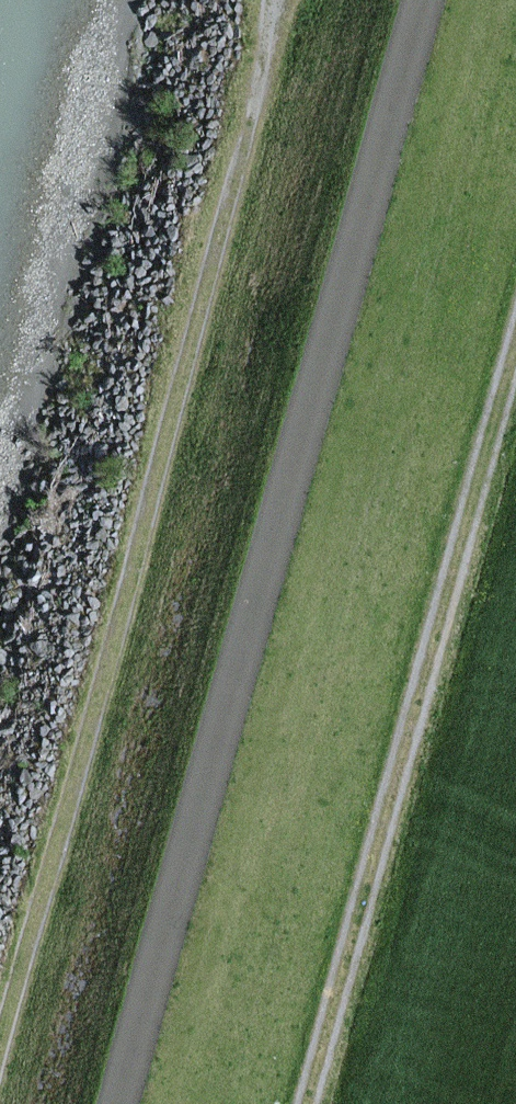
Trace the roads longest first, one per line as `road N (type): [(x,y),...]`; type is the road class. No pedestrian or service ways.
road 1 (track): [(0,986),(276,0)]
road 2 (track): [(515,332),(302,1103)]

